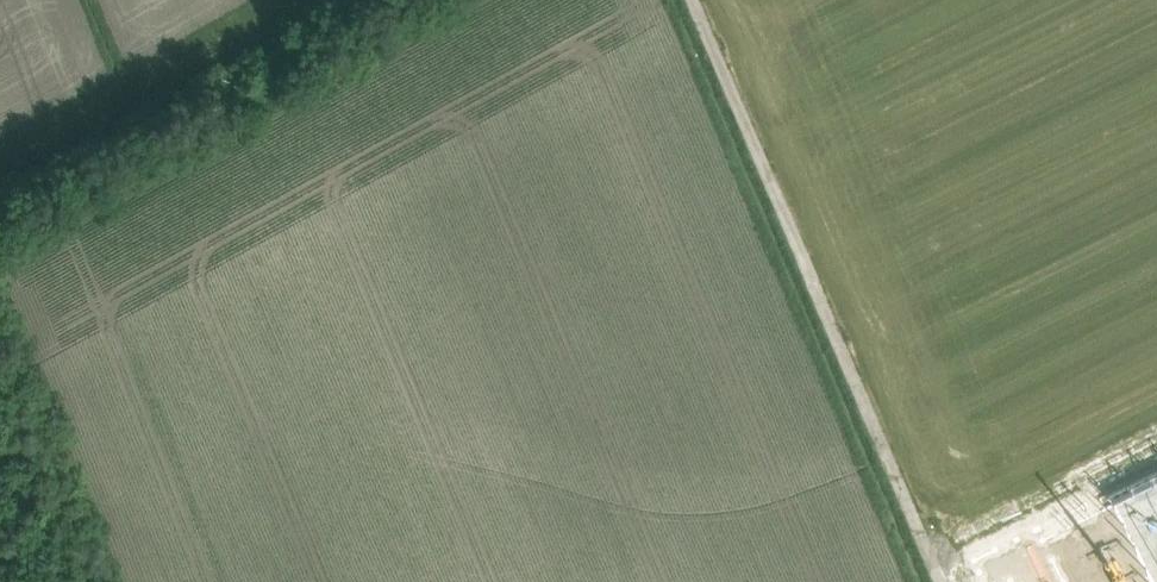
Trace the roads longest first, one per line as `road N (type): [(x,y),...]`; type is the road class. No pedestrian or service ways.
road 1 (track): [(699,0),(949,581)]

